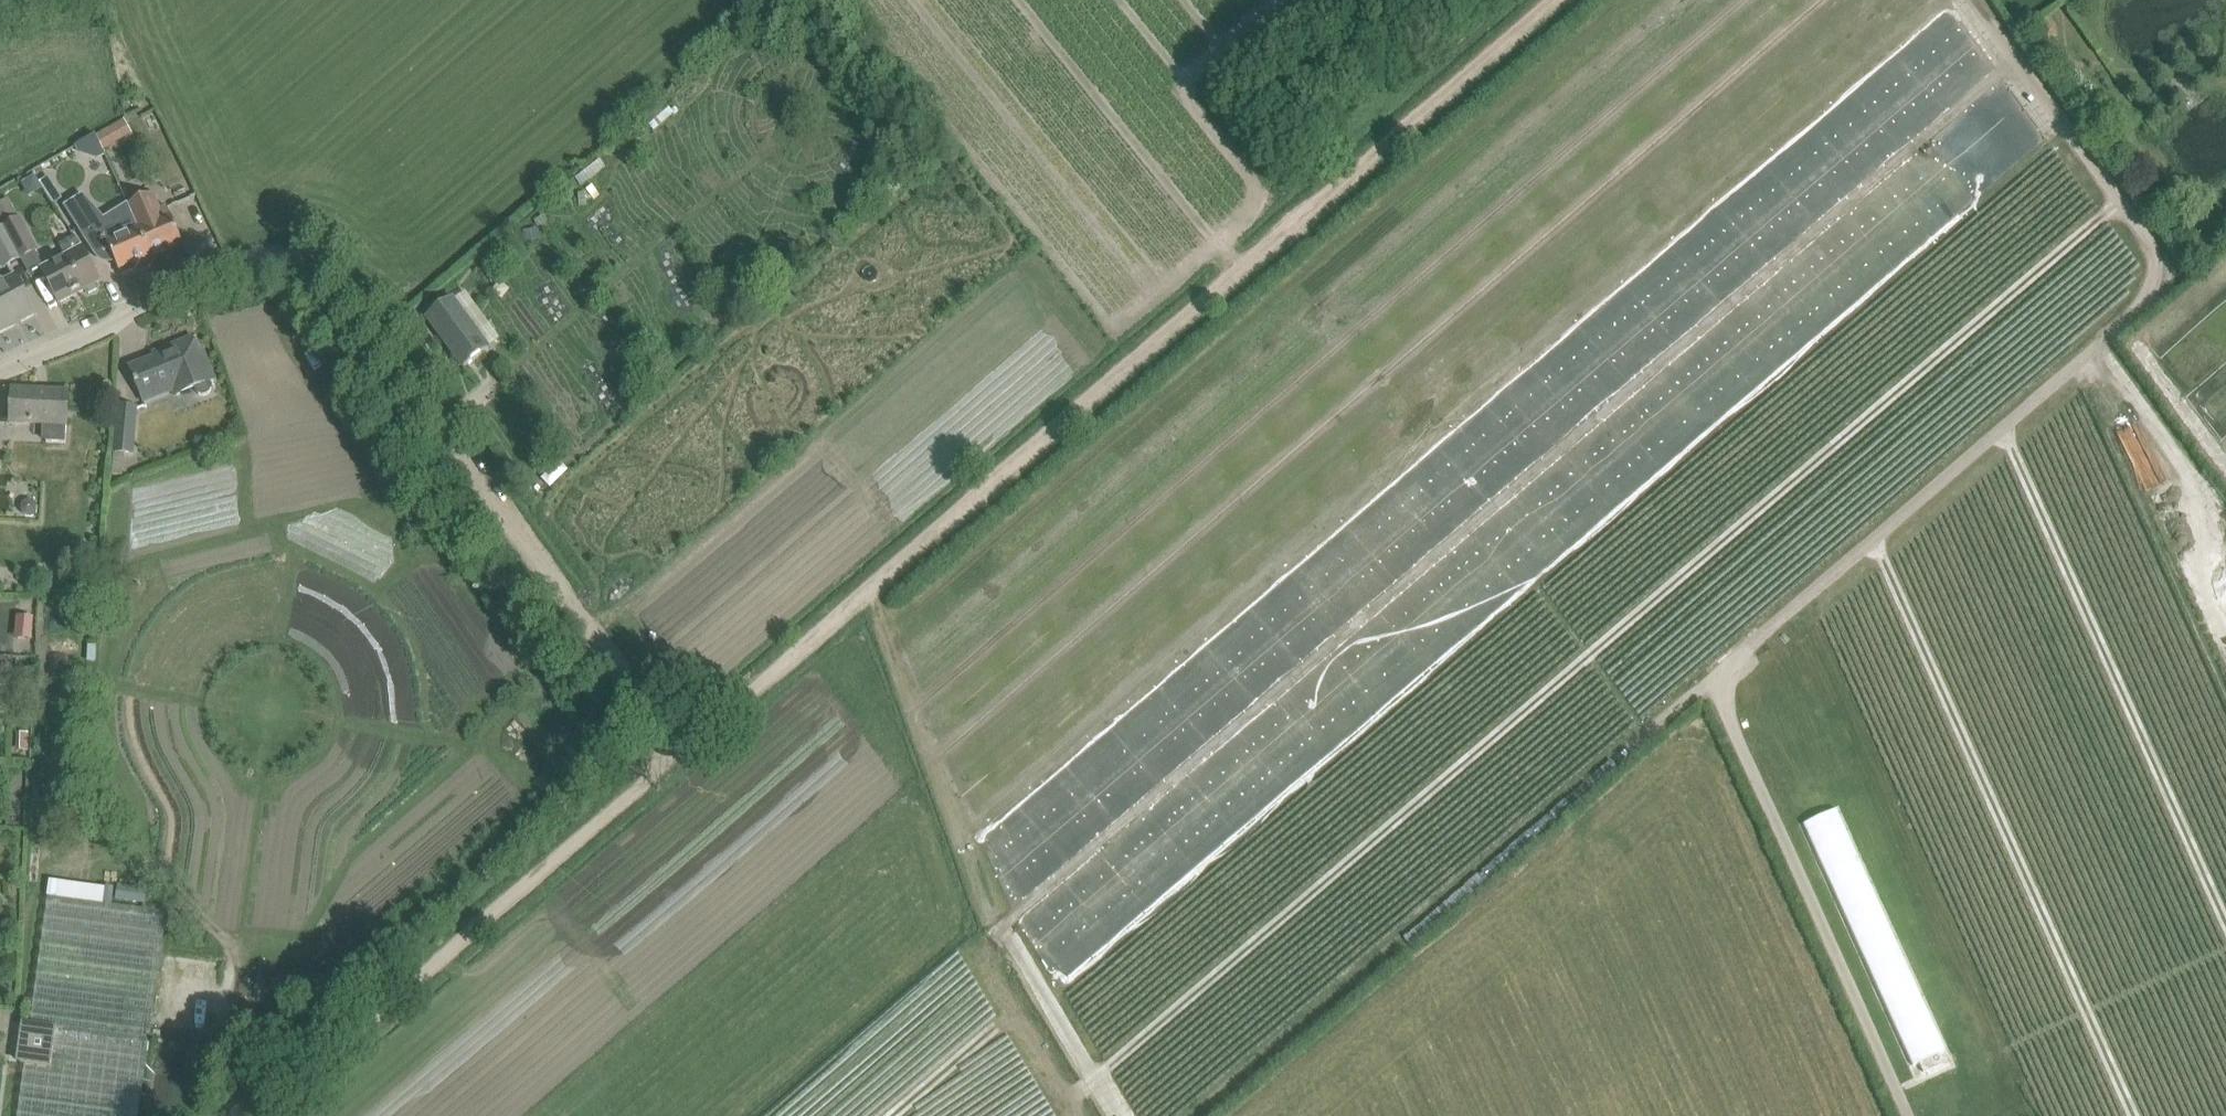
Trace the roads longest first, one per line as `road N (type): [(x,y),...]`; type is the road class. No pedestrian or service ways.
road 1 (track): [(679,752),(1552,0)]
road 2 (track): [(679,752),(349,299),(295,261),(232,266)]
road 3 (track): [(256,1115),(679,752)]
road 4 (residential): [(0,371),(232,266)]

